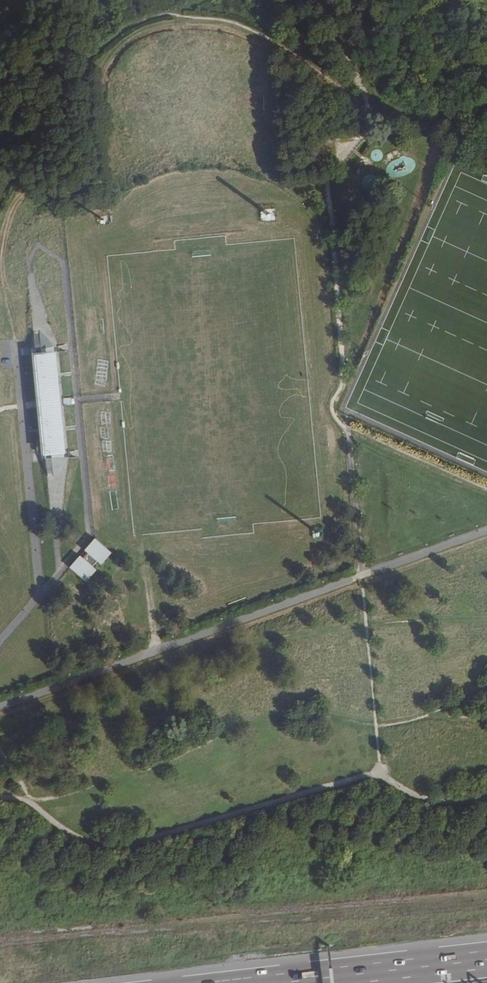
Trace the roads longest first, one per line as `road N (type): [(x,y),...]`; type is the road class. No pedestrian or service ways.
road 1 (motorway): [(486,960),(284,982)]

